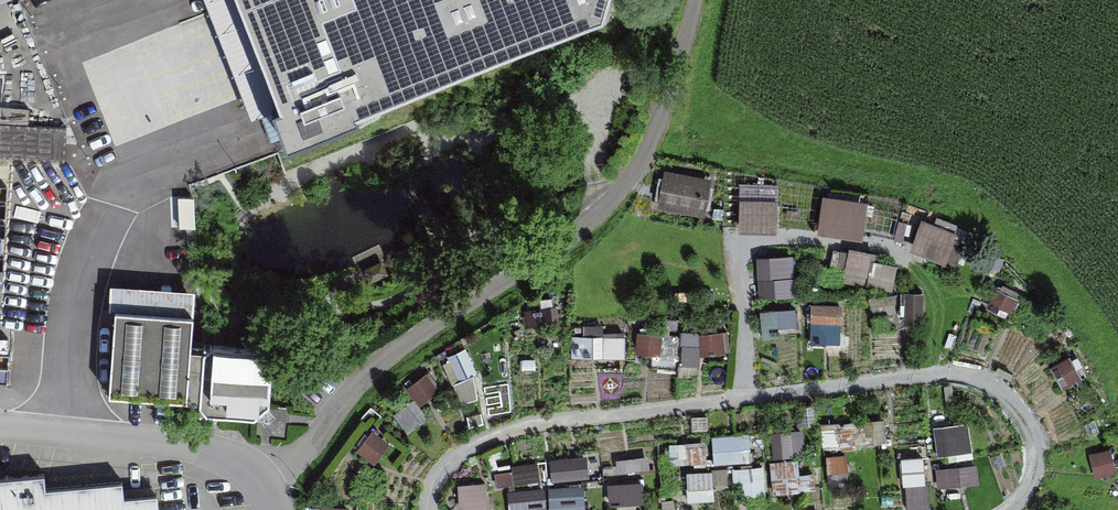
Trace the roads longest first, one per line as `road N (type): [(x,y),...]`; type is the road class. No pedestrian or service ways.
road 1 (residential): [(695,0),(649,146),(610,203),(535,264),(386,357),(320,435),(262,481)]
road 2 (residential): [(0,426),(182,445),(229,458),(262,481)]

